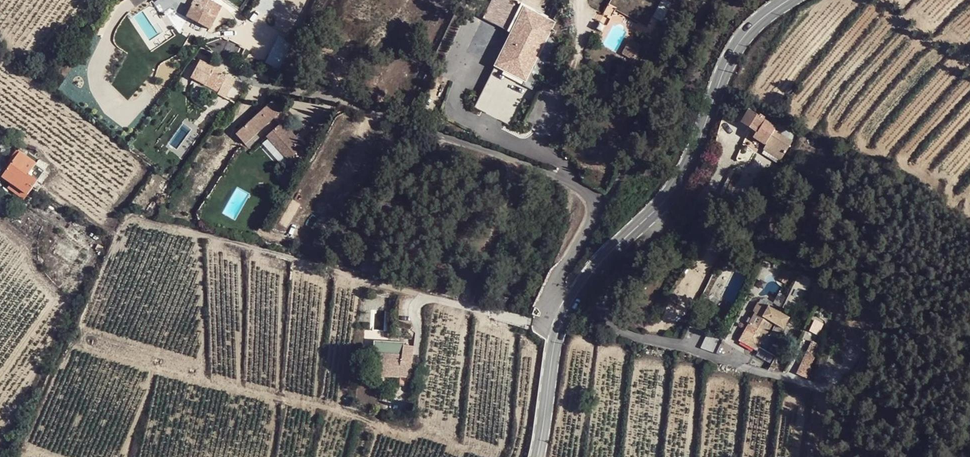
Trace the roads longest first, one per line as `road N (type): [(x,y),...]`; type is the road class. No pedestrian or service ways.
road 1 (primary): [(786,0),(748,29),(728,56),(689,160),(565,313),(537,456)]

